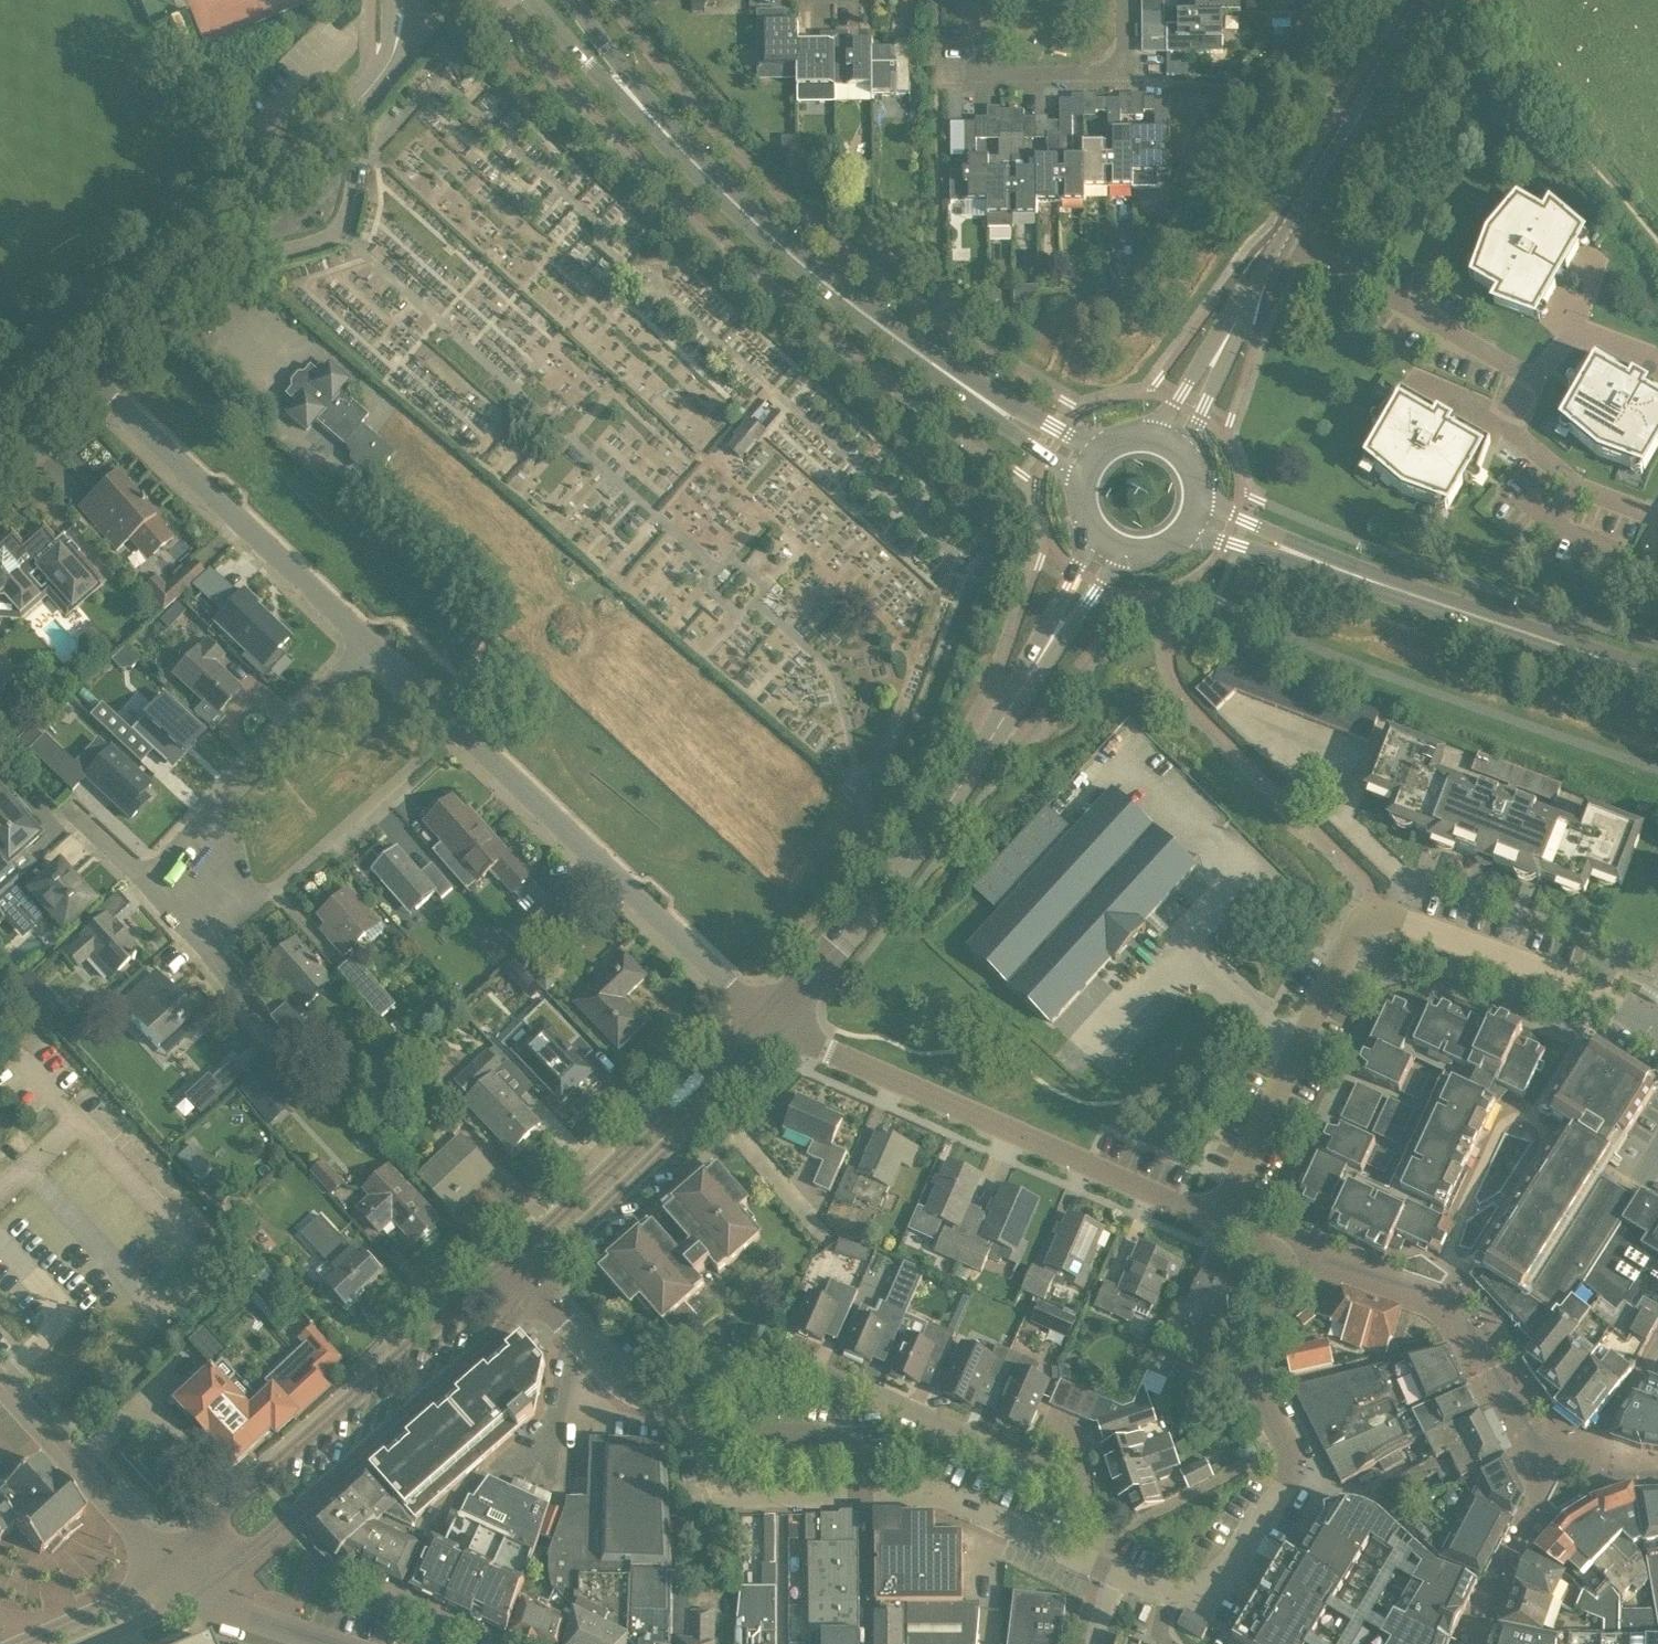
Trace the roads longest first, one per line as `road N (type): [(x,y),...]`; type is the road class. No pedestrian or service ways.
road 1 (tertiary): [(768,1017),(840,945),(975,769),(1107,549)]
road 2 (secondary): [(1085,467),(819,276),(651,119)]
road 3 (residential): [(1282,1258),(1307,1254),(1443,1297),(1540,1453),(1559,1464),(1588,1464),(1657,1340)]
road 4 (residential): [(1221,1220),(768,1017)]
road 5 (secondary): [(1657,674),(1194,516)]
road 6 (residential): [(1101,1565),(1164,1585),(1211,1584),(1290,1475),(1289,1449),(1252,1374),(1283,1291),(1282,1258)]
road 7 (tertiary): [(195,1593),(502,1327),(523,1284)]
road 8 (tertiary): [(502,1263),(166,1561)]
road 9 (unclassified): [(90,380),(392,58)]
road 10 (residential): [(768,1017),(456,727)]
road 11 (residential): [(368,642),(90,380)]
road 12 (tertiary): [(523,1284),(761,1049),(768,1017)]
road 13 (tertiary): [(768,1017),(734,1029),(502,1263)]
road 14 (residential): [(1221,1220),(1357,928),(1378,912)]
road 15 (residential): [(1084,1557),(1095,1528),(1081,1482),(844,1380)]
road 16 (residential): [(456,727),(214,952)]
road 17 (residential): [(146,882),(368,642)]
road 18 (residential): [(1127,0),(1128,71),(978,72),(975,0)]
road 19 (residential): [(1531,374),(1282,233)]
road 20 (unclassified): [(1282,233),(1420,0)]
road 21 (residential): [(681,1404),(712,1437),(715,1496),(863,1493)]
road 22 (unclassified): [(166,1561),(0,1383)]
road 23 (unclassified): [(1169,444),(1282,233)]
road 24 (residential): [(863,1493),(937,1491),(1084,1557)]
road 25 (residential): [(523,1284),(620,1389),(642,1402),(681,1404)]
road 26 (residential): [(844,1380),(717,1381),(681,1404)]
road 27 (tertiary): [(166,1561),(132,1591),(21,1643)]
road 28 (secondary): [(534,0),(599,76),(651,119)]
road 29 (residential): [(1657,516),(1575,480),(1514,433)]
road 30 (residential): [(339,1643),(195,1593)]
road 31 (secondary): [(651,119),(574,0)]
road 32 (residential): [(456,727),(368,642)]

